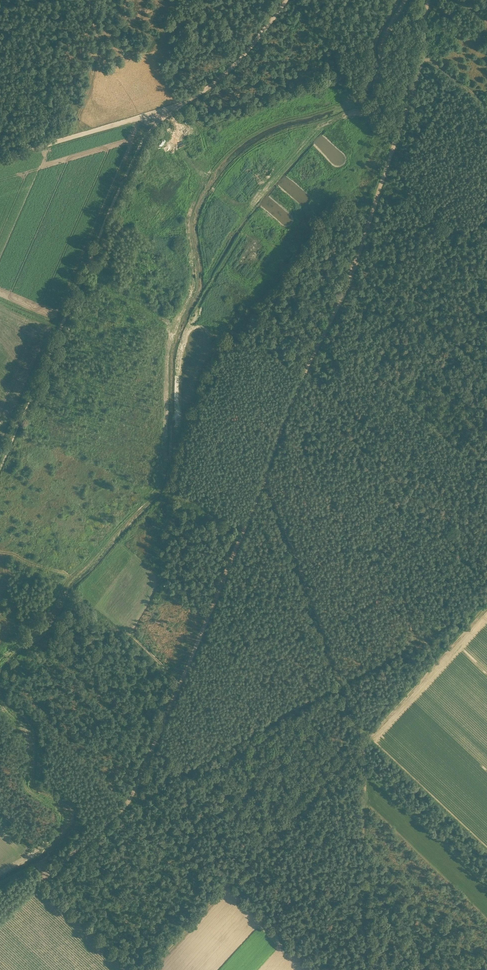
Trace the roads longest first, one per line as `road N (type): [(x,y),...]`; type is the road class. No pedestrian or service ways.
road 1 (track): [(150,969),(486,608)]
road 2 (track): [(183,107),(151,133),(135,163),(0,473)]
road 3 (track): [(0,917),(130,802),(339,686)]
road 4 (track): [(130,802),(266,475)]
road 5 (track): [(339,686),(361,744),(364,969)]
road 6 (track): [(339,686),(266,475)]
road 7 (track): [(266,475),(347,288)]
road 8 (track): [(347,288),(397,137)]
road 9 (track): [(486,212),(389,324)]
road 10 (track): [(339,686),(467,617)]
road 11 (track): [(72,137),(98,49),(90,0)]
road 12 (track): [(427,0),(423,57),(397,137)]
road 13 (track): [(389,324),(386,330),(486,418)]

